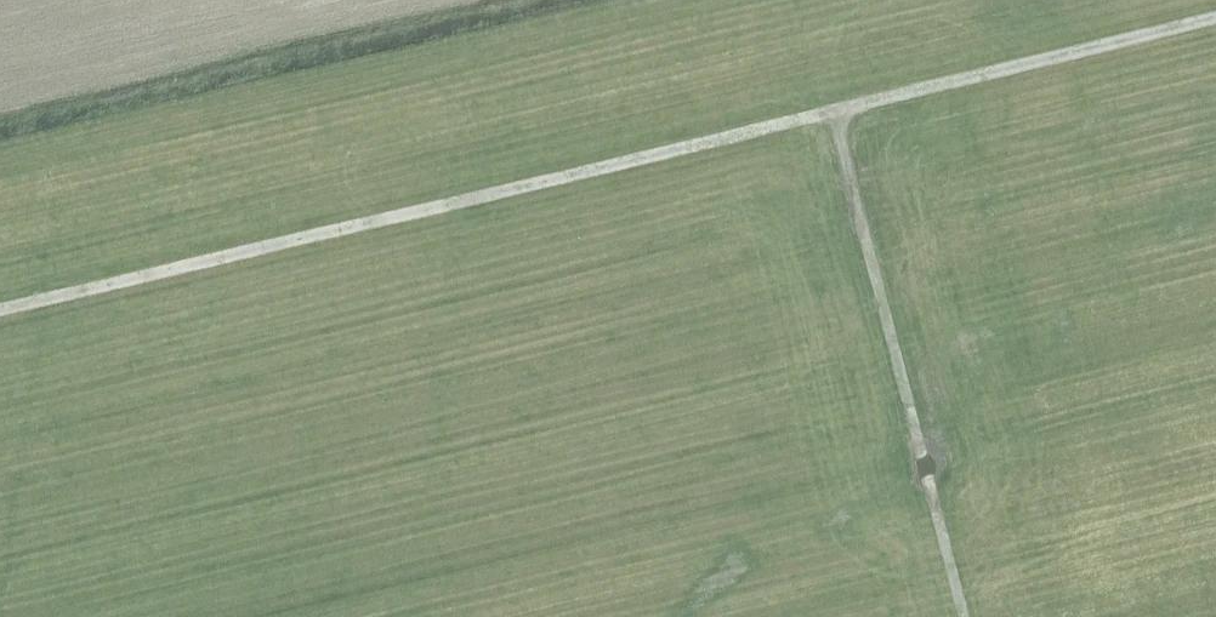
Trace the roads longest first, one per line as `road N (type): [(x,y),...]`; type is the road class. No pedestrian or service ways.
road 1 (track): [(1215,17),(0,310)]
road 2 (track): [(848,108),(845,156),(963,616)]

